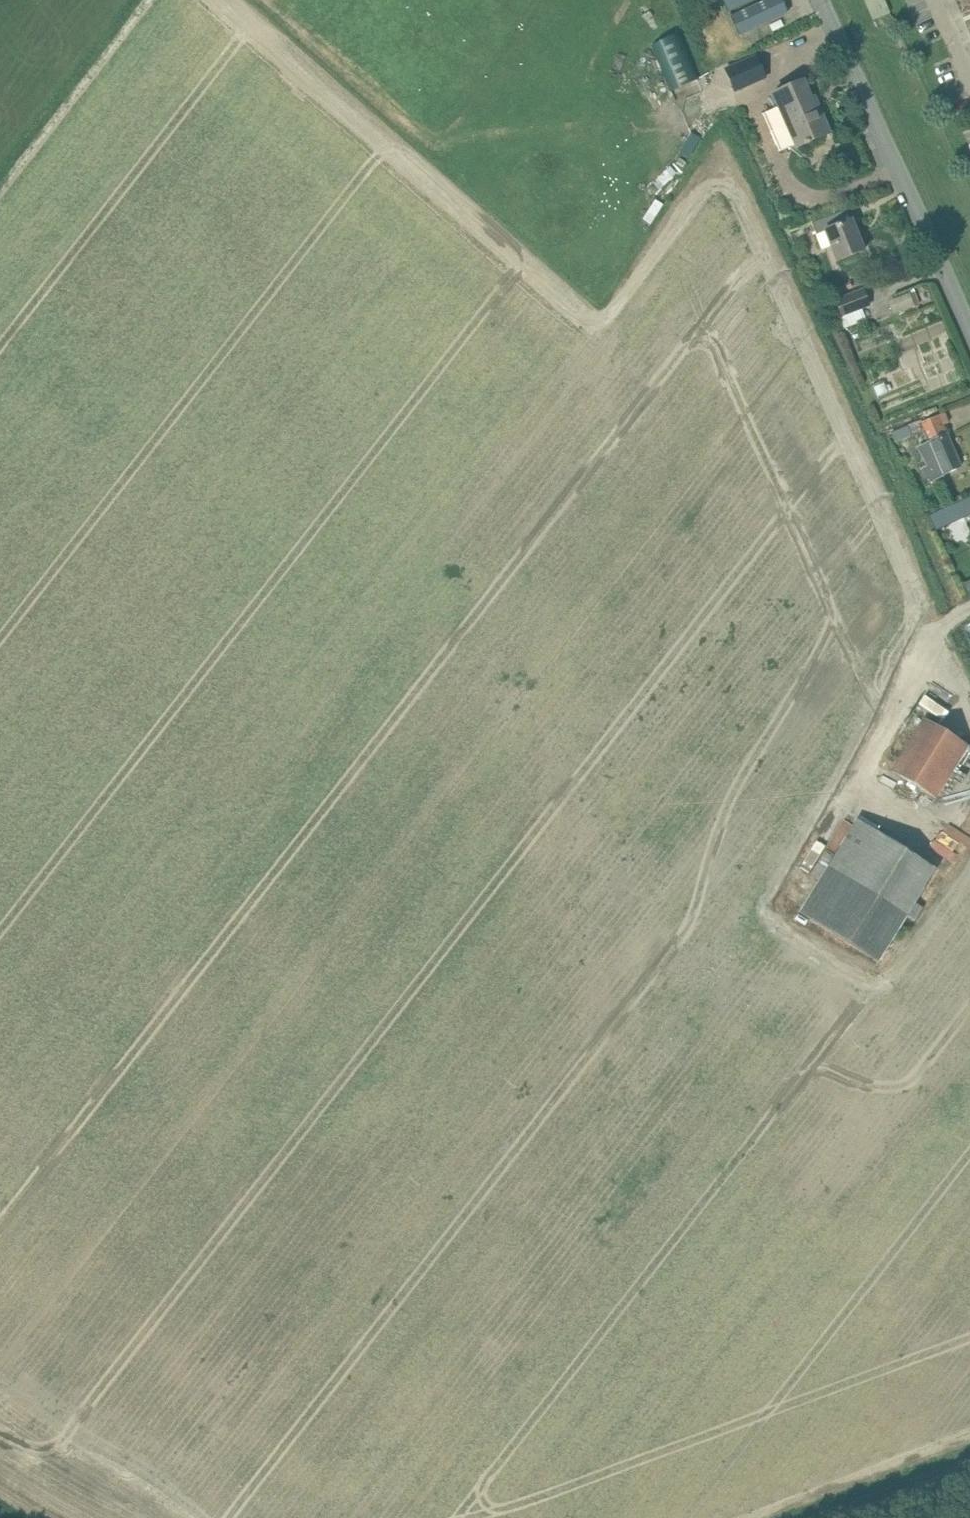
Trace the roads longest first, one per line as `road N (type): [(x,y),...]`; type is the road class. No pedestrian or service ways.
road 1 (unclassified): [(969,330),(823,0)]

